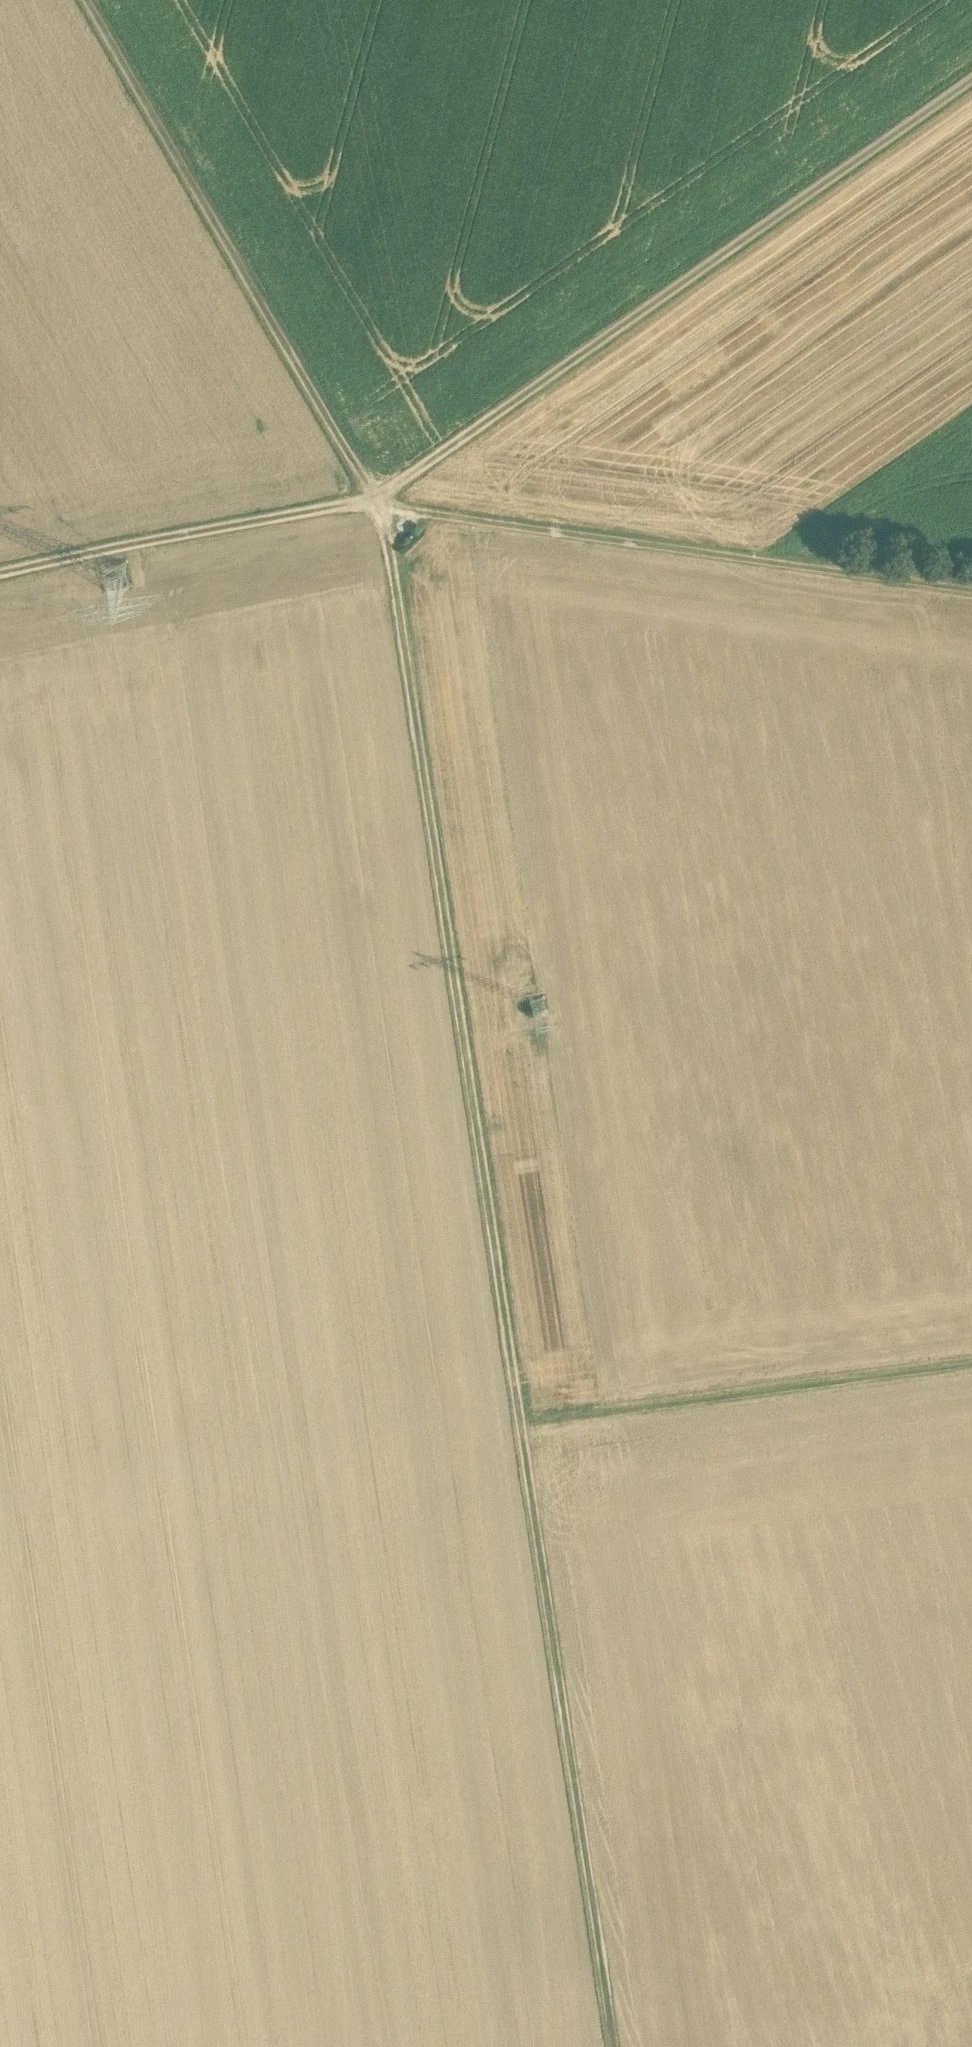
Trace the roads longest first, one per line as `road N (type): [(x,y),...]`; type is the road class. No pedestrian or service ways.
road 1 (track): [(611,2046),(391,558),(375,501)]
road 2 (track): [(0,578),(375,501),(405,513),(971,593)]
road 3 (track): [(971,80),(375,501)]
road 4 (track): [(375,501),(82,0)]
road 5 (track): [(0,1492),(519,1427)]
road 6 (track): [(971,1366),(519,1427)]

